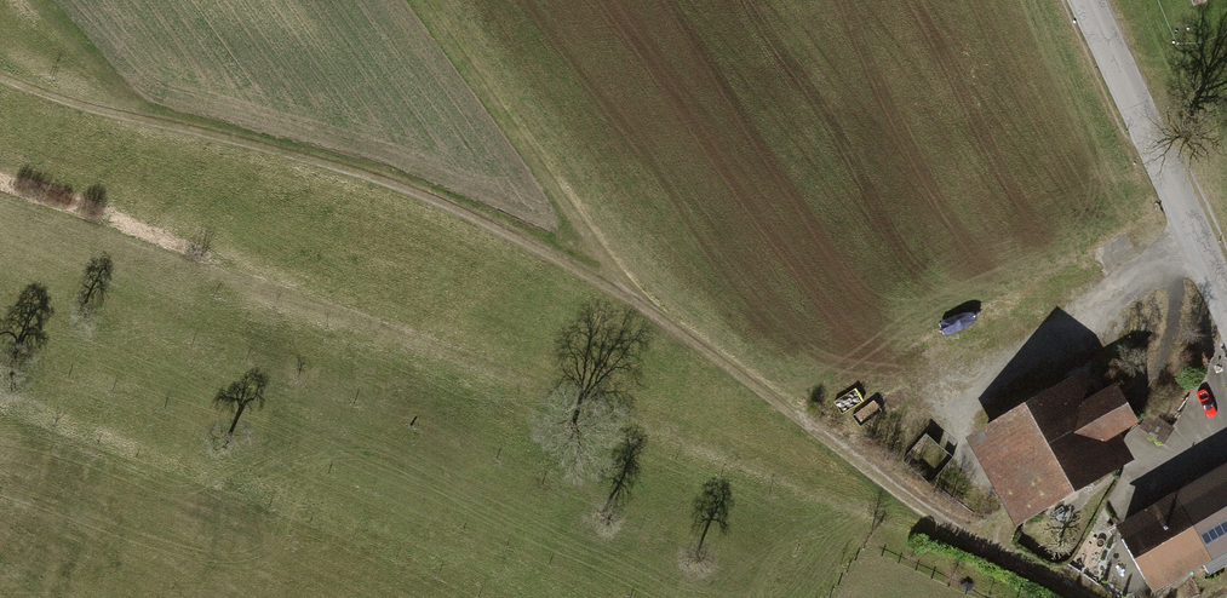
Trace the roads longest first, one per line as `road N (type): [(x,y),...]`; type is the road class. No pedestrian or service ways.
road 1 (track): [(0,76),(421,192),(653,311),(901,496),(1055,580)]
road 2 (track): [(653,311),(421,0)]
road 3 (unclassified): [(1090,0),(1226,307)]

